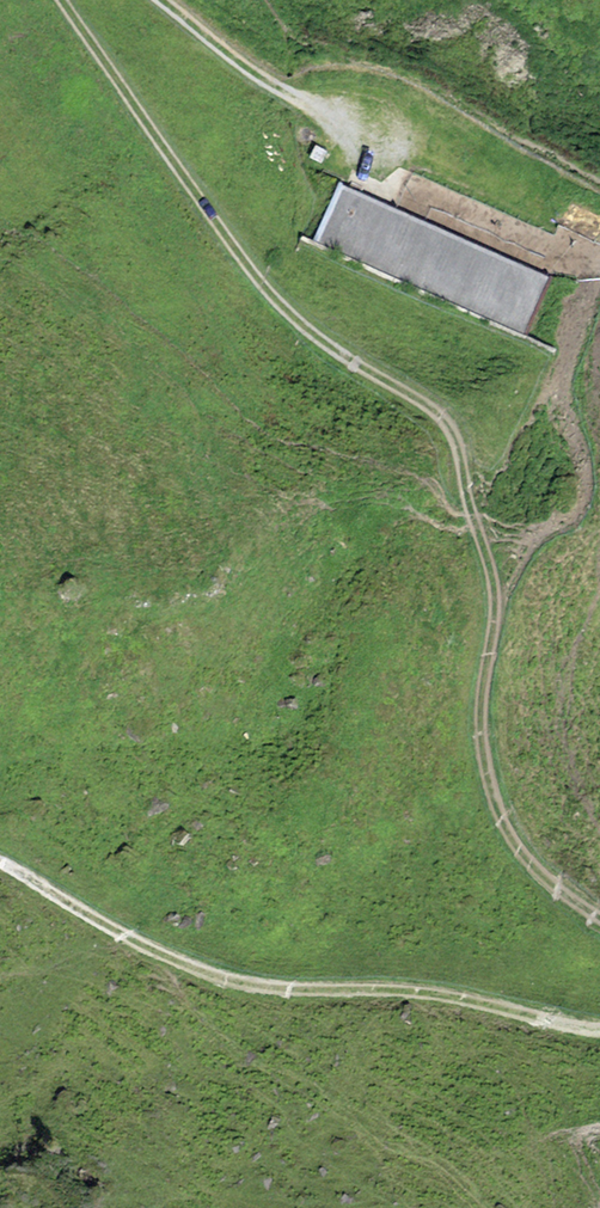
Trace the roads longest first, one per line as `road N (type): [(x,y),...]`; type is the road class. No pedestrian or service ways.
road 1 (track): [(65,0),(258,281),(344,358),(449,419),(469,462),(474,514),(504,599),(486,733),(495,798),(516,840),(574,902),(599,917)]
road 2 (track): [(599,1027),(409,989),(265,986),(186,965),(0,860)]
road 3 (track): [(162,0),(301,103),(367,133)]

